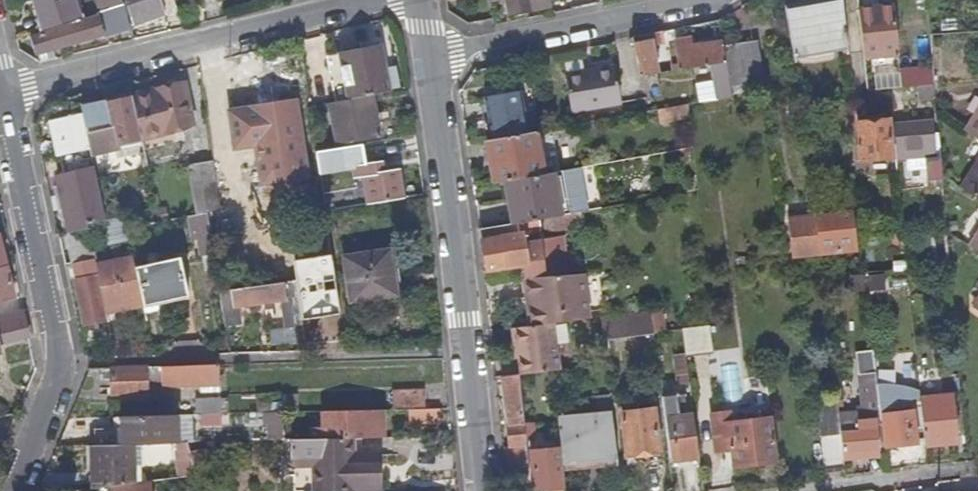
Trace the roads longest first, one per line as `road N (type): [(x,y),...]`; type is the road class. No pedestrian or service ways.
road 1 (residential): [(431,56),(481,490)]
road 2 (residential): [(13,490),(60,363),(4,93)]
road 3 (residential): [(4,93),(376,0)]
road 4 (residential): [(431,56),(724,0)]

